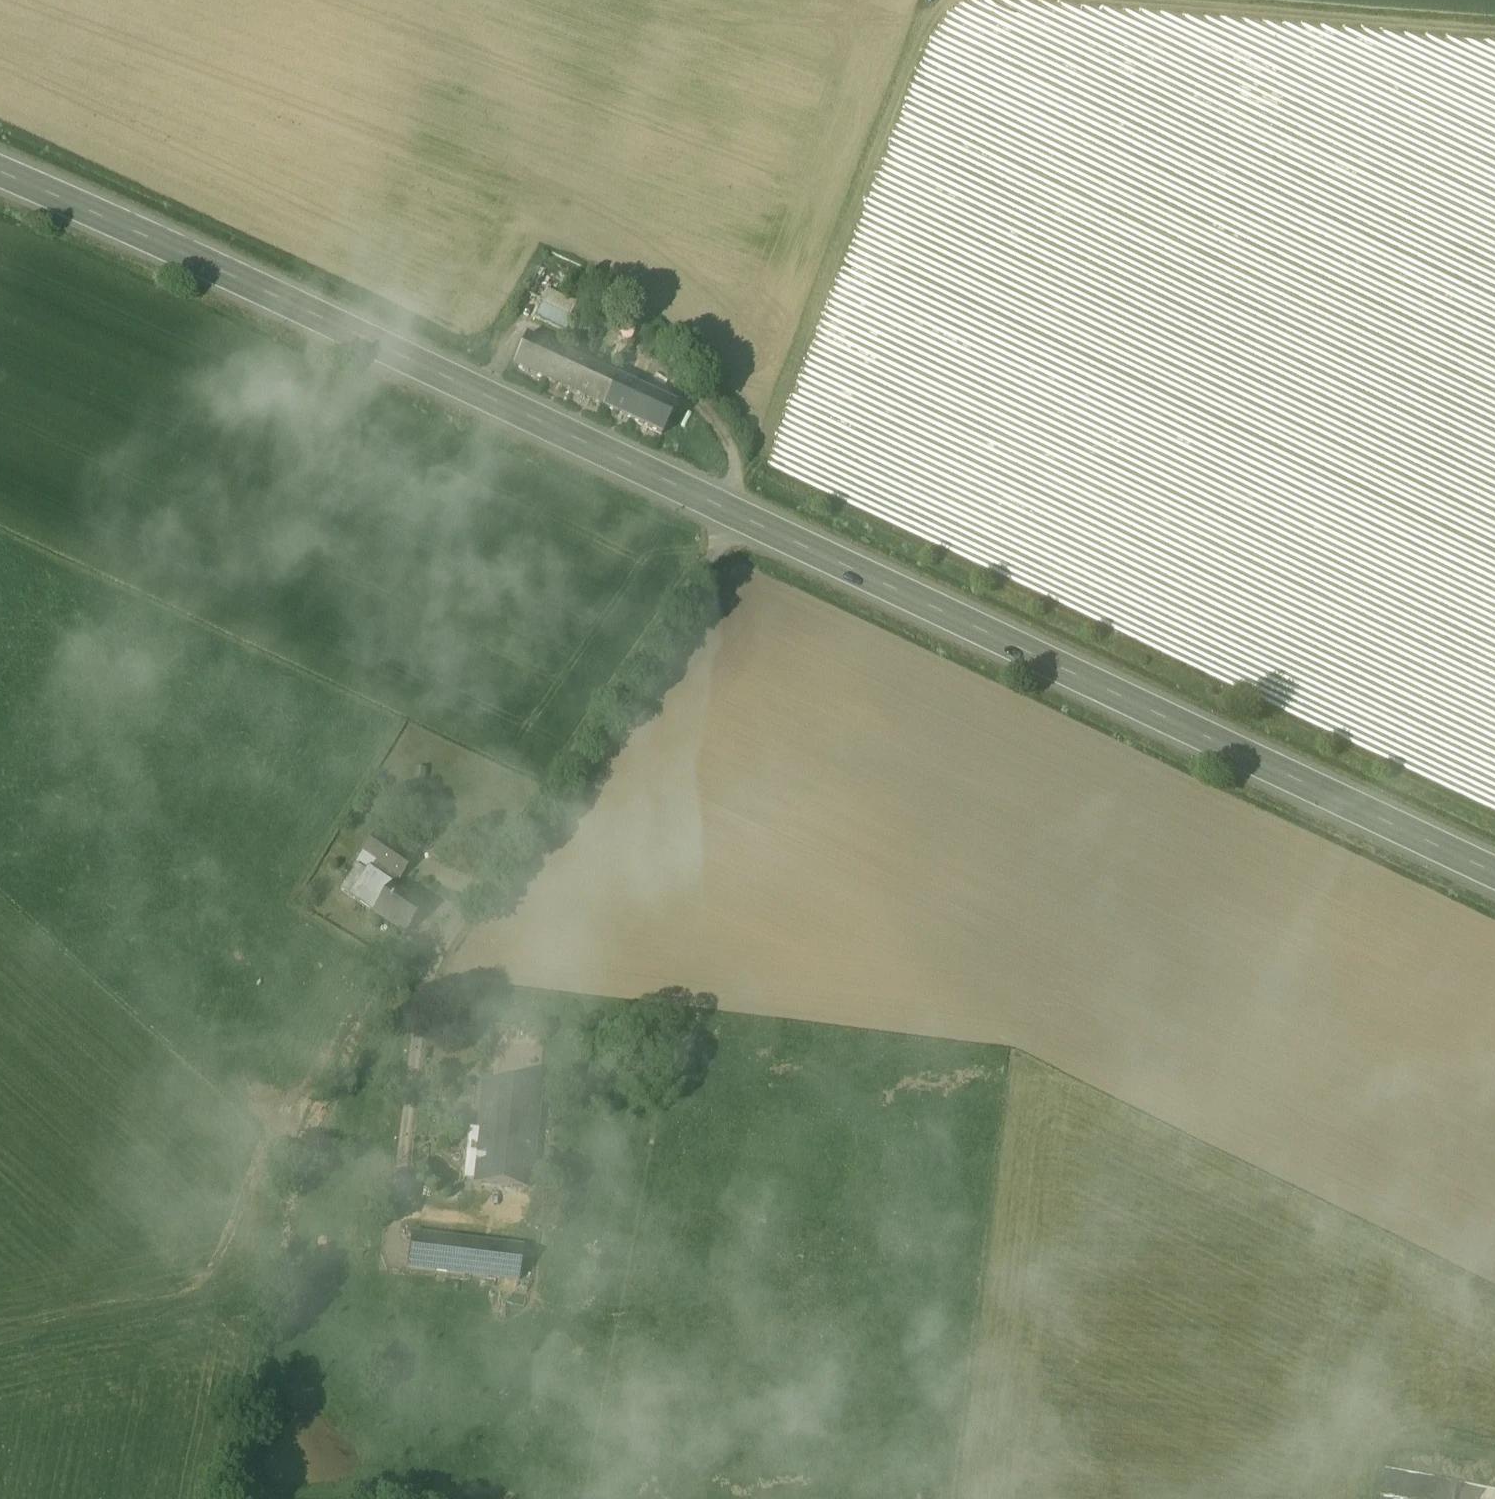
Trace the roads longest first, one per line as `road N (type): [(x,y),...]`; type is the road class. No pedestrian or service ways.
road 1 (secondary): [(1494,869),(0,169)]

